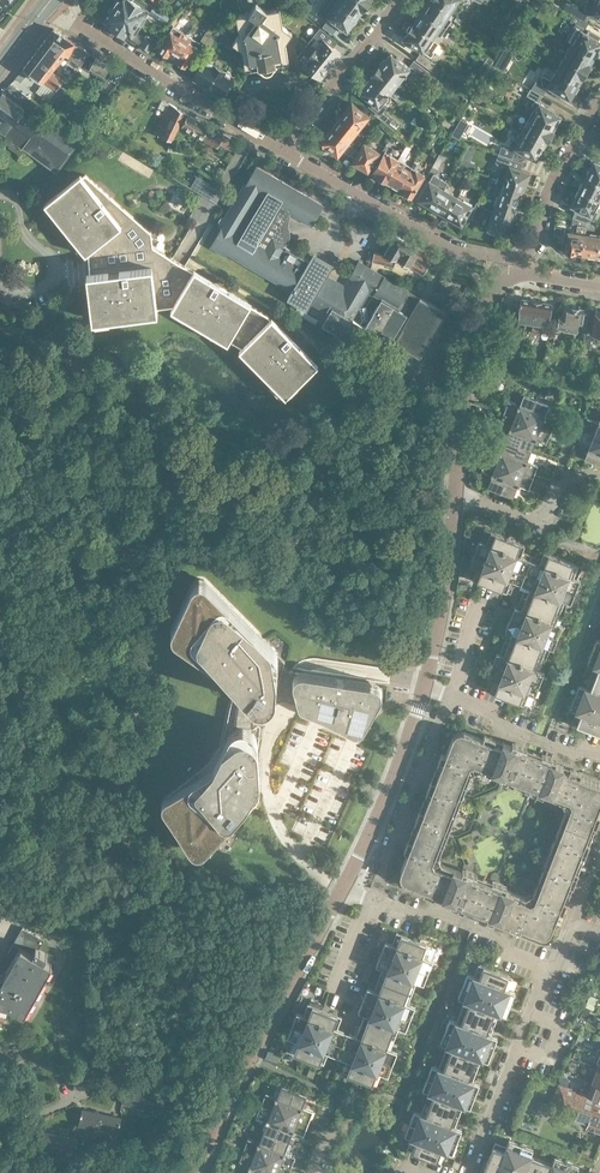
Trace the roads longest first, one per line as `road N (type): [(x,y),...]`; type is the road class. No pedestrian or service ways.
road 1 (residential): [(196,1172),(343,888)]
road 2 (residential): [(287,149),(54,0)]
road 3 (residential): [(527,249),(494,256),(450,242),(287,149)]
road 4 (residential): [(456,488),(484,301),(500,275),(534,273)]
road 5 (residential): [(371,900),(452,695)]
road 6 (residential): [(343,888),(425,687)]
road 7 (residential): [(550,968),(506,951),(506,937),(460,919),(431,910),(413,916),(371,900)]
road 8 (residential): [(425,687),(456,488)]
road 9 (residential): [(287,149),(398,0)]
road 10 (residential): [(599,475),(560,483),(550,516),(540,521),(456,488)]
road 11 (residential): [(527,249),(599,100)]
road 12 (residential): [(469,1172),(520,1046)]

